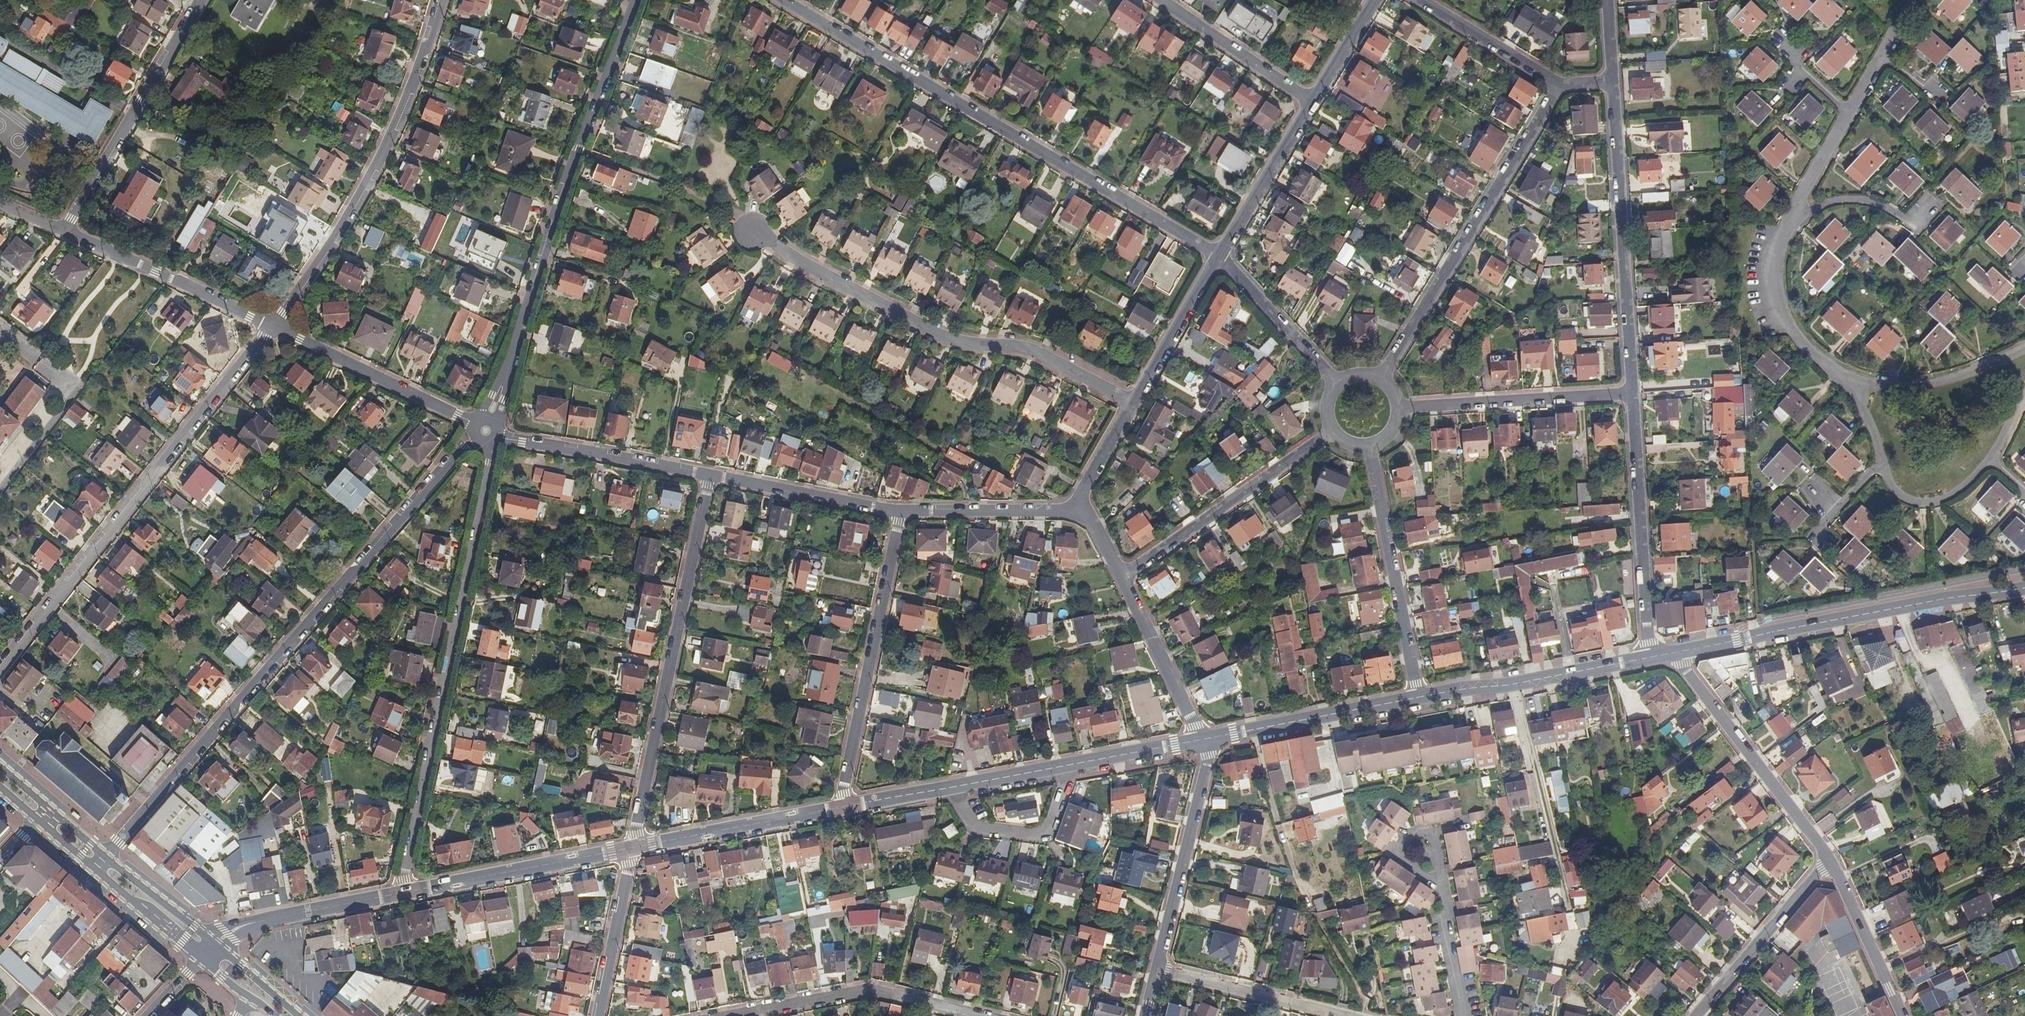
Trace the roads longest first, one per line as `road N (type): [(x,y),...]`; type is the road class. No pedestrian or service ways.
road 1 (residential): [(99,864),(486,430)]
road 2 (residential): [(785,0),(1217,257)]
road 3 (residential): [(486,430),(487,461),(405,894)]
road 4 (residential): [(486,430),(636,0)]
road 5 (residential): [(270,327),(0,665)]
road 6 (residential): [(1130,403),(1041,353),(937,334),(751,234)]
road 7 (residential): [(708,475),(631,848)]
road 8 (residential): [(270,327),(368,181),(419,71),(441,0)]
road 9 (tertiary): [(2024,588),(1669,654)]
road 10 (residential): [(1380,376),(1557,86)]
road 11 (residential): [(1631,394),(1610,81)]
road 12 (residential): [(2024,391),(1998,450),(1963,494),(1921,504),(1890,485),(1846,384)]
road 13 (residential): [(898,514),(839,809)]
road 14 (residential): [(60,231),(208,0)]
road 15 (residential): [(1649,658),(1631,394)]
road 16 (residential): [(1829,860),(1669,654)]
road 17 (residential): [(1371,445),(1418,699)]
road 18 (residential): [(727,1015),(868,989),(979,1015)]
road 19 (residential): [(1331,430),(1118,574)]
road 20 (residential): [(270,327),(486,430)]
road 21 (residential): [(1202,741),(1209,758),(1157,971)]
road 22 (tertiary): [(1418,699),(1649,658)]
road 23 (residential): [(1631,394),(1400,406)]
road 24 (residential): [(60,231),(270,327)]
road 25 (tertiary): [(405,894),(631,848)]
road 26 (residential): [(708,475),(486,430)]
road 27 (tertiary): [(1202,741),(1418,699)]
road 28 (tertiary): [(631,848),(839,809)]
road 29 (tertiary): [(208,955),(242,926),(405,894)]
road 30 (residential): [(1829,860),(1697,1015)]
road 31 (residential): [(898,514),(708,475)]
road 32 (residential): [(1157,971),(1343,1015)]
road 33 (residential): [(1066,766),(1044,833),(976,827),(942,789)]
road 34 (residential): [(1118,574),(1202,741)]
road 35 (residential): [(1783,230),(1770,253),(1770,278),(1787,327),(1846,384)]
road 36 (residential): [(1846,384),(1909,388),(1951,382),(2024,350)]
road 37 (residential): [(1311,103),(1158,0)]
road 38 (residential): [(1311,103),(1217,257)]
road 39 (residential): [(1078,508),(898,514)]
road 40 (residential): [(1217,257),(1336,381)]
road 41 (residential): [(1902,1015),(1829,860)]
road 42 (residential): [(631,848),(599,1015)]
road 43 (residential): [(1217,257),(1130,403)]
road 44 (residential): [(1557,86),(1423,0)]
road 45 (secondary): [(99,864),(208,955)]
road 46 (tertiary): [(1066,766),(1202,741)]
road 47 (residential): [(1850,115),(1783,230)]
road 48 (residential): [(1783,230),(1813,208),(1843,202),(1863,201),(1903,219)]
road 49 (tertiary): [(942,789),(1066,766)]
road 50 (residential): [(0,492),(77,393)]
road 51 (residential): [(1374,0),(1311,103)]

